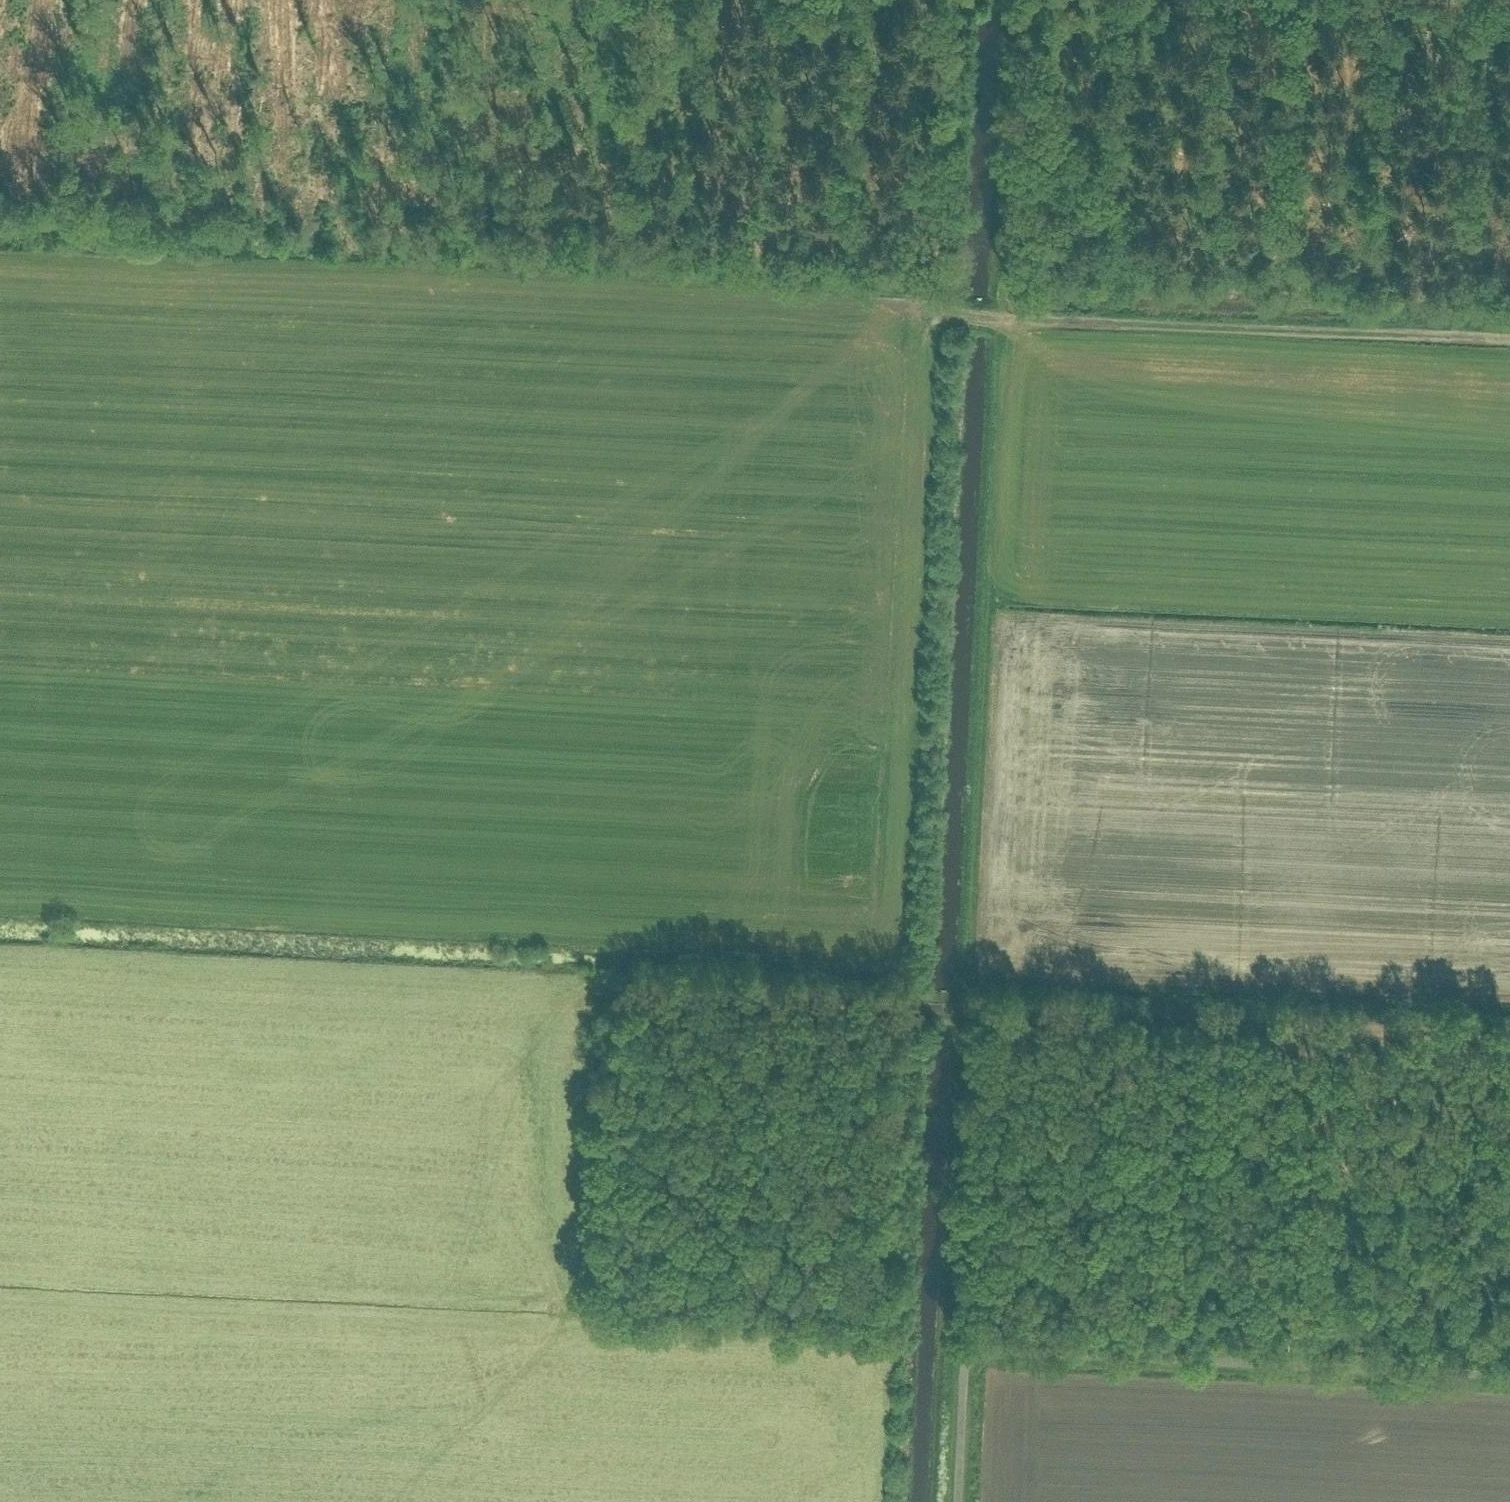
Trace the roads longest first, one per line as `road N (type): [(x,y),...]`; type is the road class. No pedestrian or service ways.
road 1 (track): [(1003,314),(948,1335),(977,1350)]
road 2 (track): [(1003,314),(1509,334)]
road 3 (track): [(1003,314),(1017,0)]
road 4 (track): [(1509,7),(1341,0)]
road 5 (track): [(948,1335),(940,1501)]

